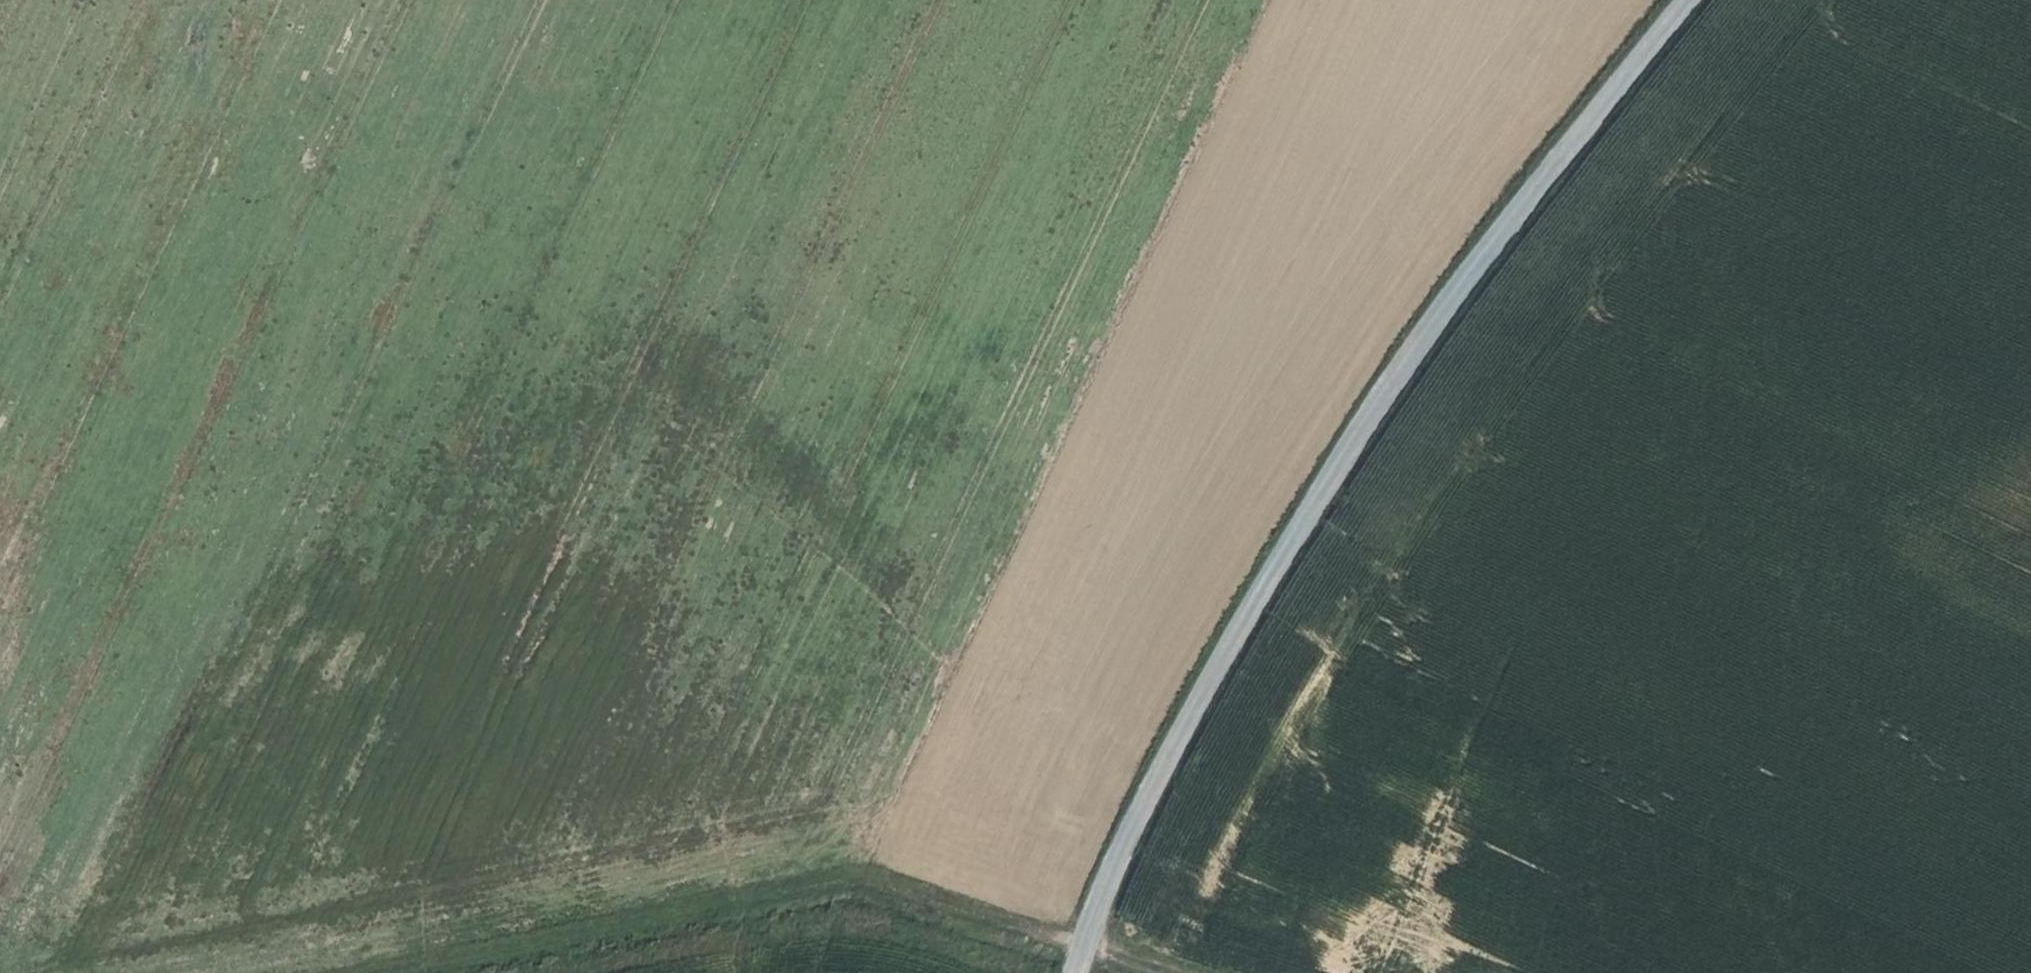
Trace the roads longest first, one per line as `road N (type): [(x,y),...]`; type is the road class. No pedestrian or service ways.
road 1 (track): [(1076,972),(1149,793),(1314,494),(1680,0)]

